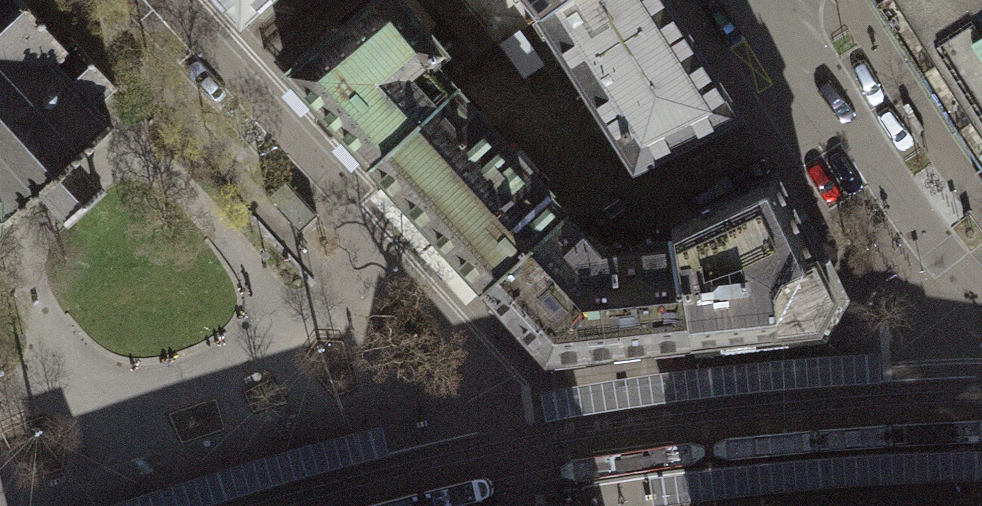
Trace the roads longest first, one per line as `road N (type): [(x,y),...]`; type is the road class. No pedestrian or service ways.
road 1 (residential): [(751,0),(981,321)]
road 2 (residential): [(392,239),(335,200),(150,0)]

